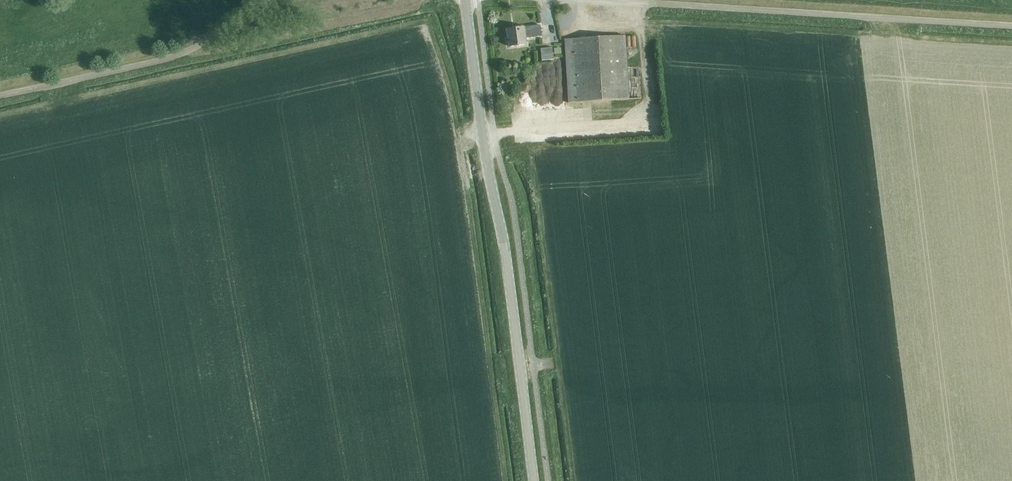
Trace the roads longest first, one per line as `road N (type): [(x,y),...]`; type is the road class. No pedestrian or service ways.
road 1 (secondary): [(534,480),(466,0)]
road 2 (unclassified): [(1011,27),(588,0)]
road 3 (track): [(262,0),(167,59),(0,96)]

